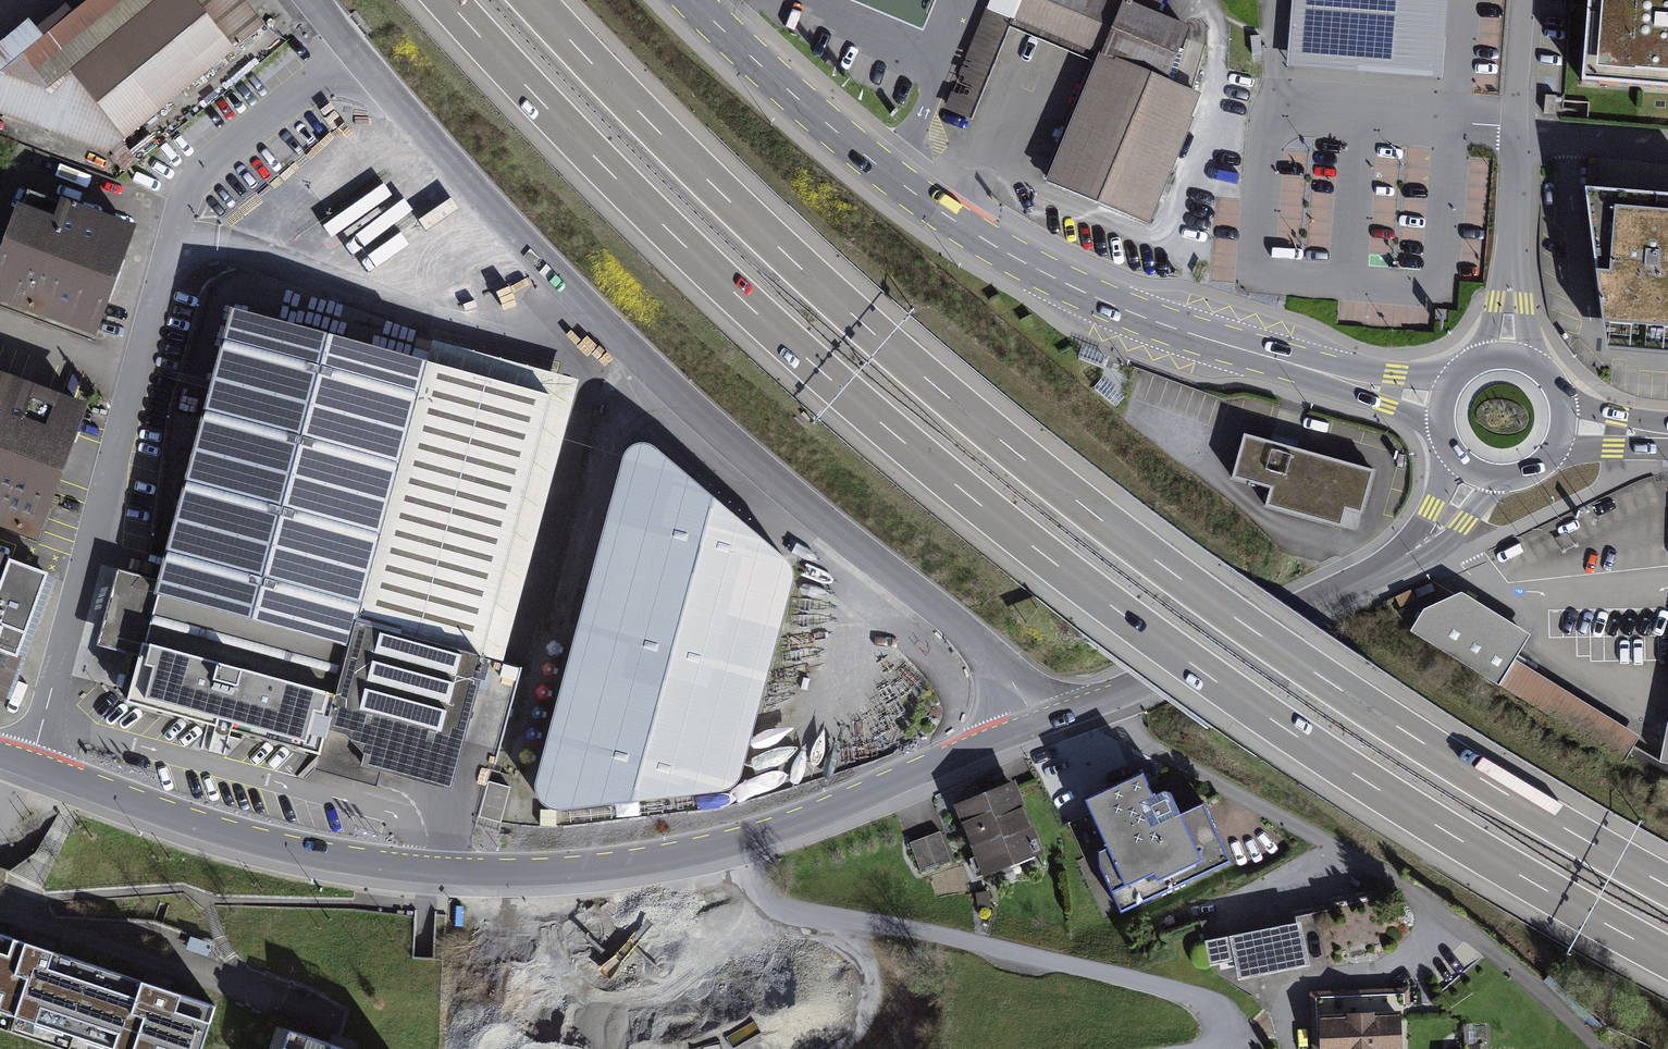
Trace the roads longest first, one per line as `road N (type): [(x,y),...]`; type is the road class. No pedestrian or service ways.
road 1 (motorway): [(445,0),(700,263),(1000,522),(1319,753),(1667,959)]
road 2 (motorway): [(1667,884),(1390,720),(1086,507),(780,247),(534,0)]
road 3 (unclassified): [(29,763),(176,271),(213,251),(258,256),(478,333),(528,329),(573,301)]
road 4 (primary): [(1441,401),(1177,329),(997,249),(838,134),(691,0)]
road 5 (residential): [(727,844),(593,870),(425,869),(276,847),(29,763)]
road 6 (residential): [(573,301),(976,640),(1046,724)]
road 7 (residential): [(727,844),(756,891),(775,904),(1098,972),(1213,1005),(1227,1031),(1212,1048)]
road 8 (residential): [(1474,473),(1431,537),(1398,560),(1102,702)]
road 9 (residential): [(1102,702),(1150,747),(1473,936)]
road 10 (residential): [(303,0),(414,145),(573,301)]
road 11 (residential): [(1046,724),(844,807),(727,844)]
road 12 (residential): [(1508,355),(1515,130)]
road 13 (track): [(1473,936),(1601,1048)]
road 14 (residential): [(1515,130),(1667,146)]
road 15 (residential): [(1515,130),(1524,0)]

